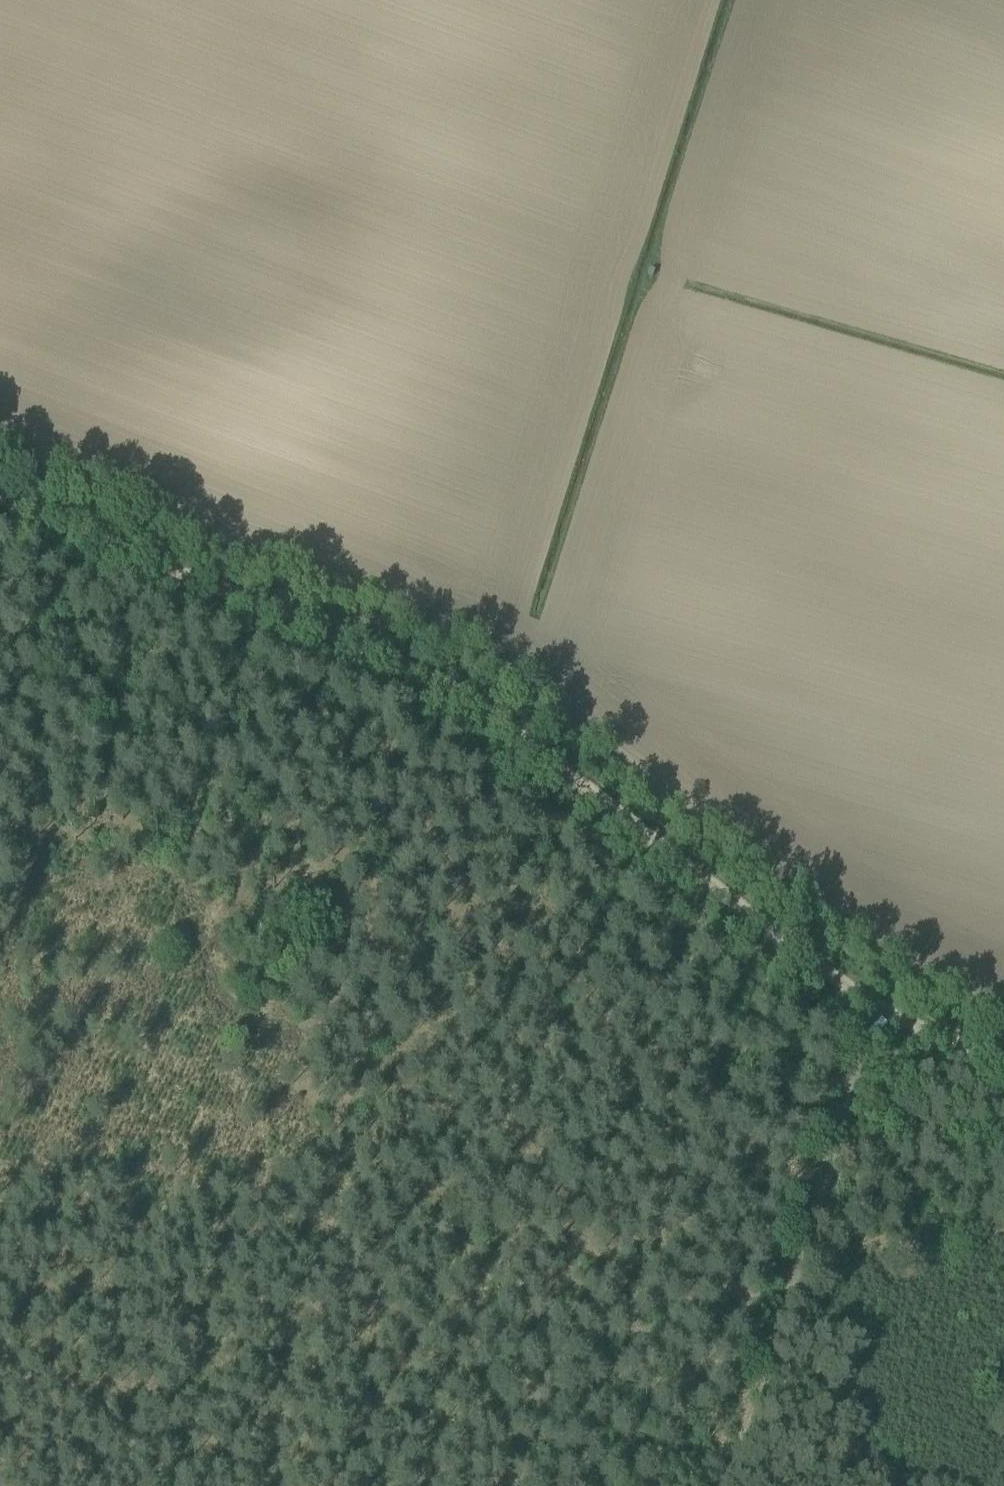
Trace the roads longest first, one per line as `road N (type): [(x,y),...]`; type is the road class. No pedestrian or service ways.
road 1 (track): [(832,979),(481,708),(399,660),(0,501)]
road 2 (track): [(1003,1062),(940,1039),(832,979)]

